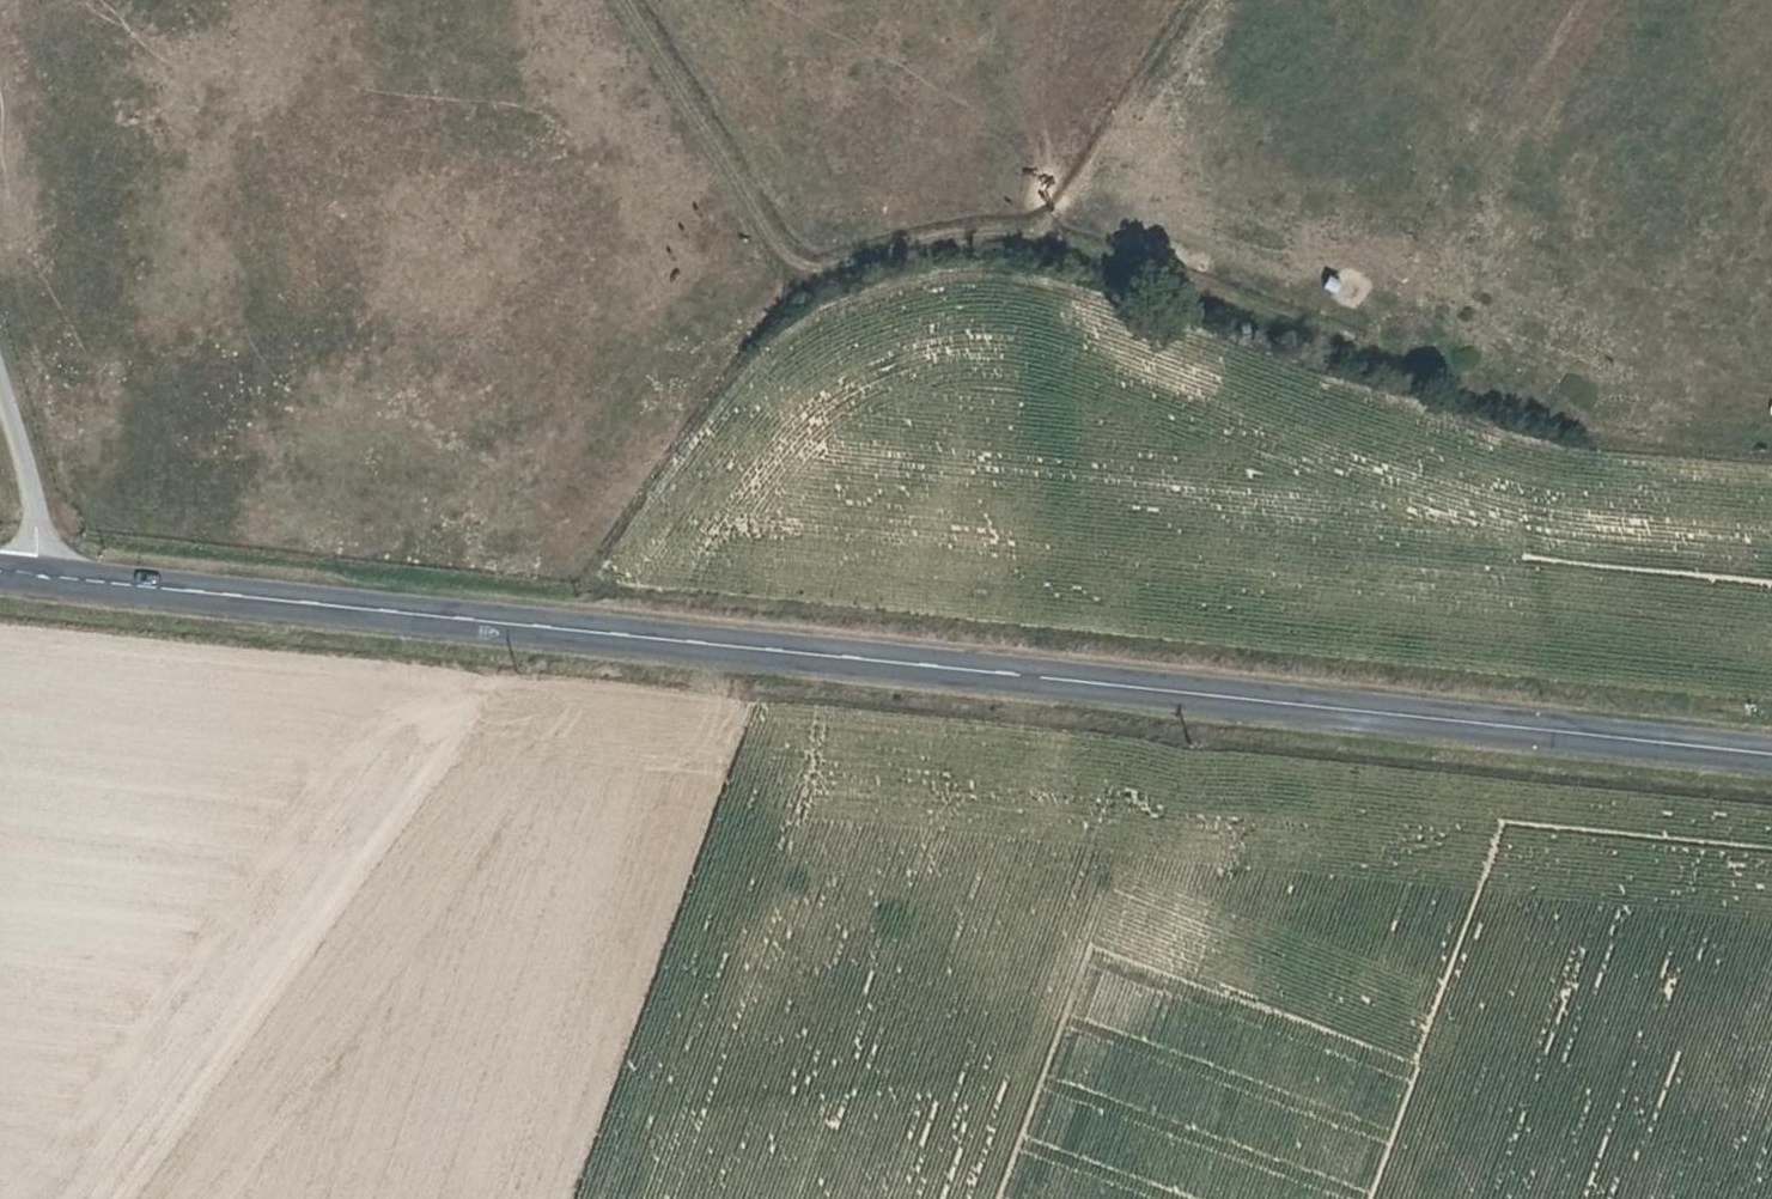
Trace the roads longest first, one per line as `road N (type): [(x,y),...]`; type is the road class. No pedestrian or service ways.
road 1 (secondary): [(38,579),(1771,762)]
road 2 (unclassified): [(38,579),(35,530),(0,409)]

